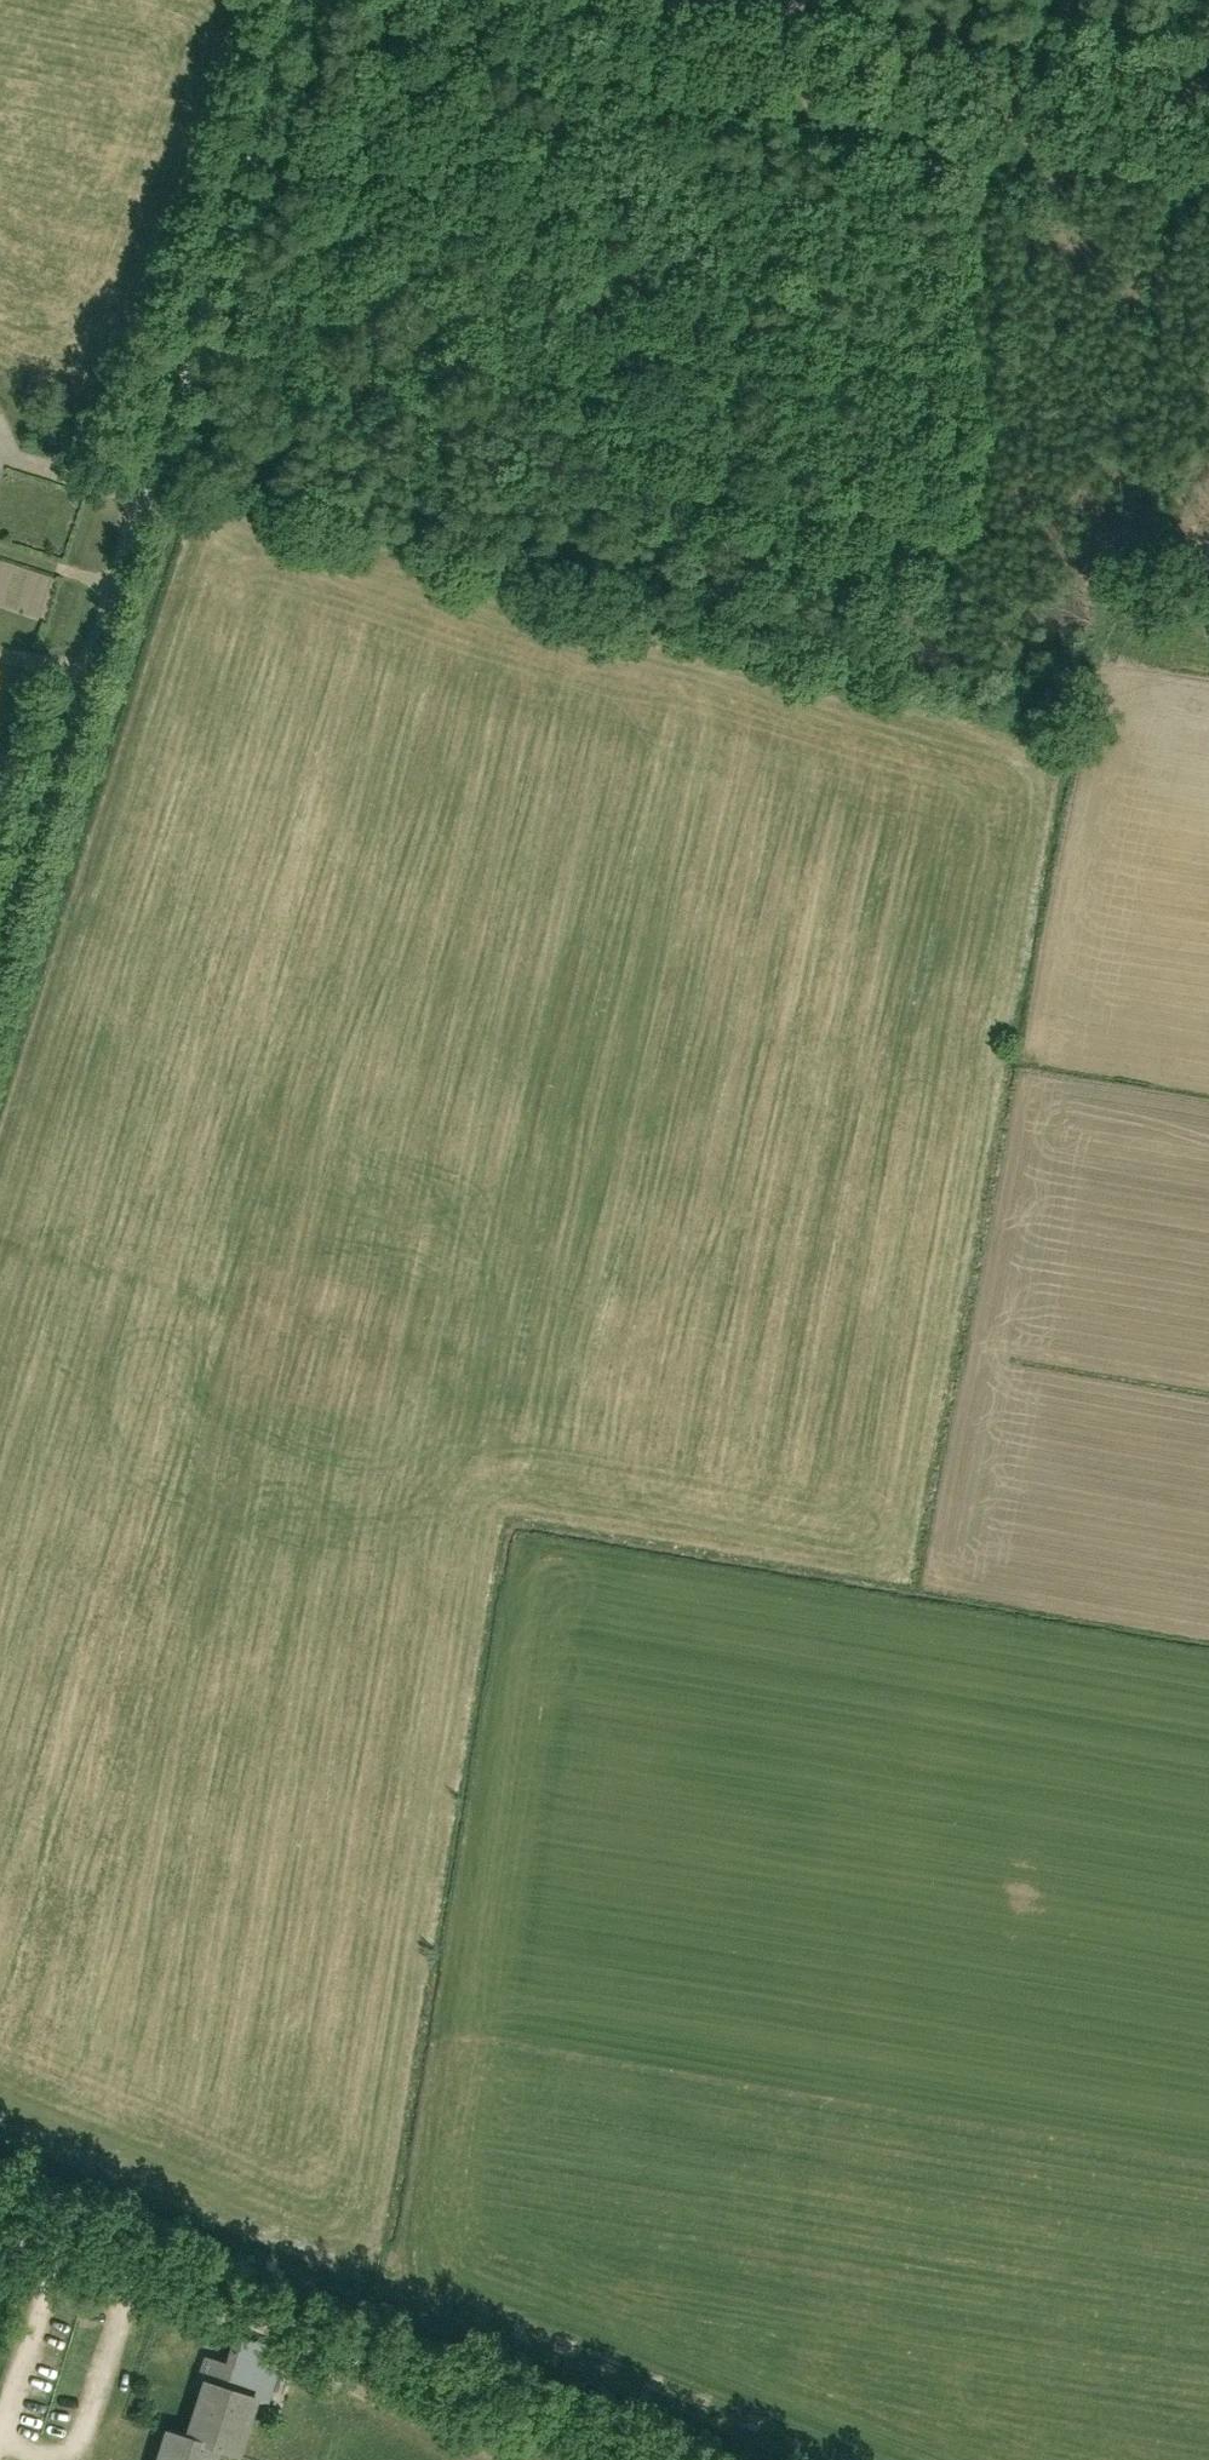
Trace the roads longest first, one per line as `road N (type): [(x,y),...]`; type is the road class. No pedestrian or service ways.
road 1 (track): [(1208,142),(495,0)]
road 2 (track): [(144,495),(298,0)]
road 3 (unclassified): [(0,952),(144,495)]

